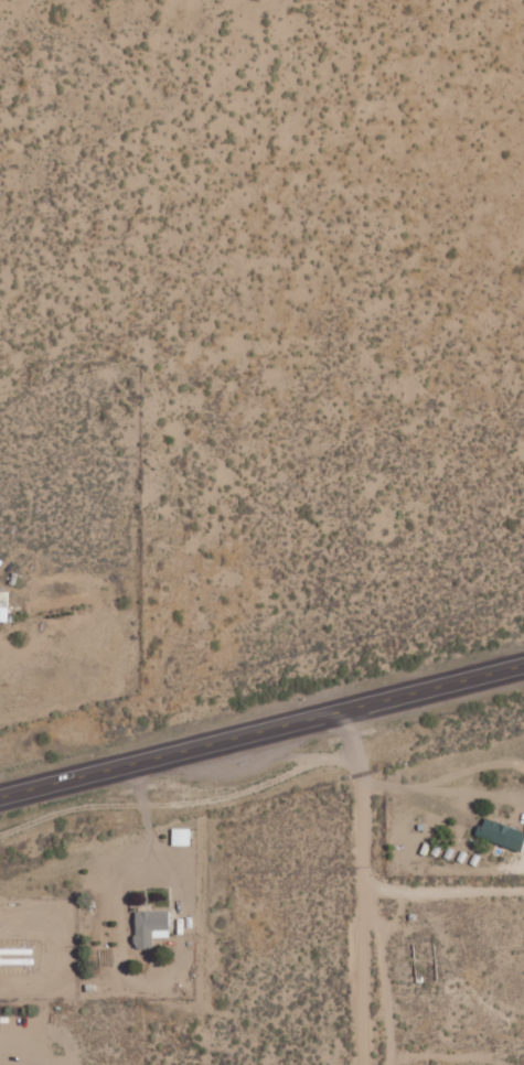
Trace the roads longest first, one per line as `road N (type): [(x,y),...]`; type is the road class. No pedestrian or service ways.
road 1 (primary): [(0,795),(523,665)]
road 2 (residential): [(344,710),(362,773),(363,1064)]
road 3 (residential): [(362,882),(523,887)]

